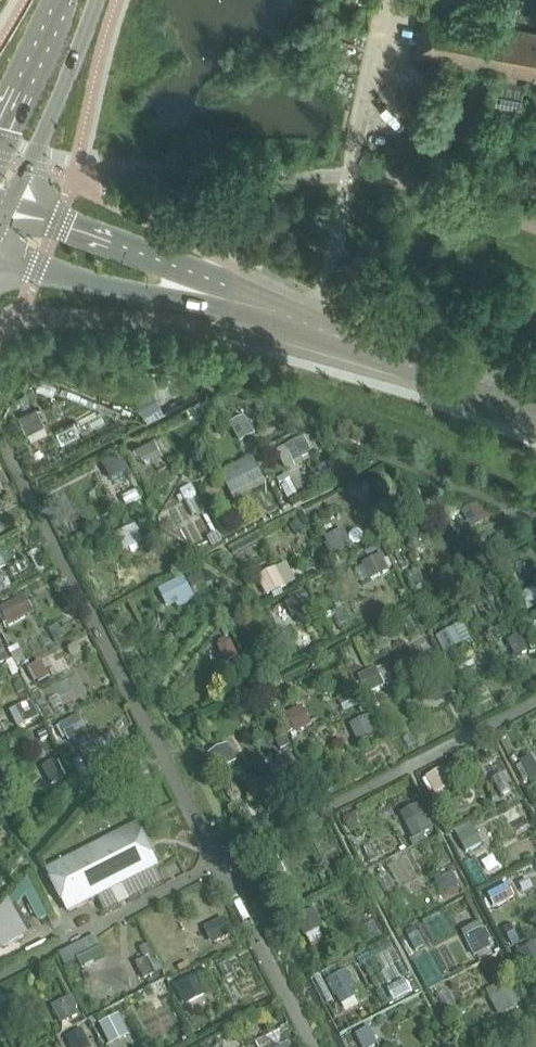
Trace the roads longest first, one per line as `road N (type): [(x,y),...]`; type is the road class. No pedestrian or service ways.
road 1 (tertiary): [(317,329),(187,268),(14,215)]
road 2 (tertiary): [(0,261),(317,329)]
road 3 (tertiary): [(535,415),(317,329)]
road 4 (secondary): [(14,215),(98,0)]
road 5 (secondary): [(64,0),(0,117)]

